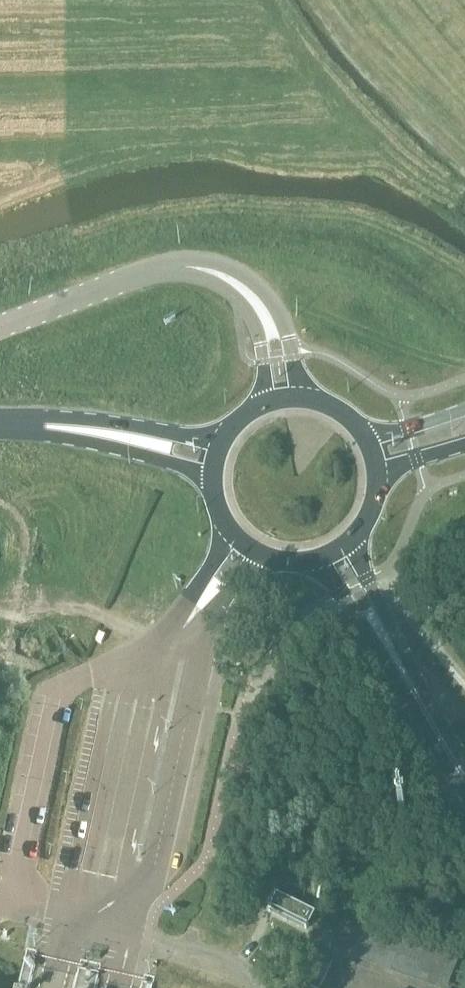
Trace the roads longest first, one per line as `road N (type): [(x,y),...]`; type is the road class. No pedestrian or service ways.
road 1 (tertiary): [(103,914),(134,897),(154,866),(198,661),(179,636)]
road 2 (tertiary): [(103,914),(97,872),(137,702),(179,636)]
road 3 (tertiary): [(264,318),(227,280),(177,269),(0,326)]
road 4 (track): [(0,603),(87,610),(179,636)]
road 5 (primary): [(464,778),(391,652)]
road 6 (primary): [(226,439),(106,435)]
road 7 (unclassified): [(254,987),(214,954),(148,938)]

